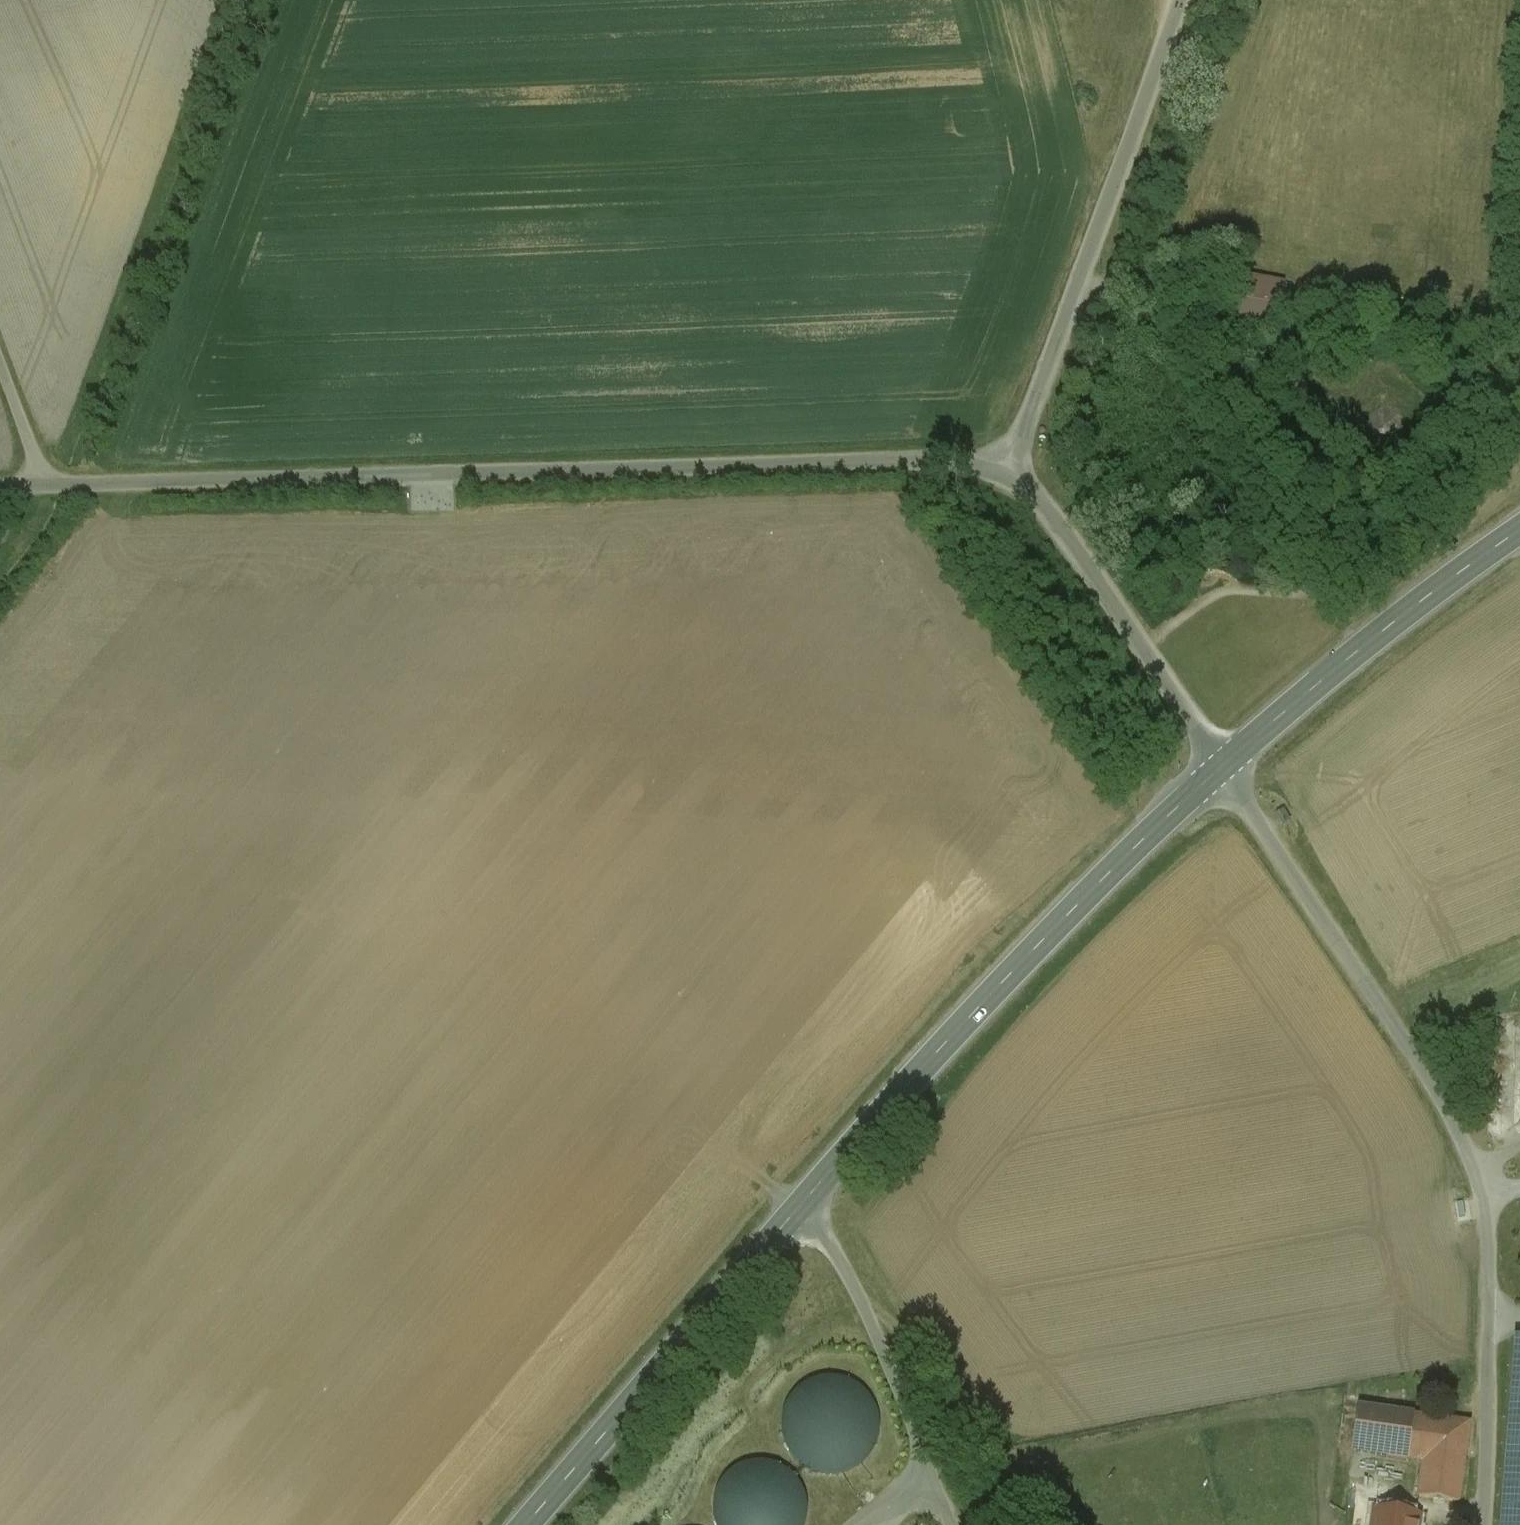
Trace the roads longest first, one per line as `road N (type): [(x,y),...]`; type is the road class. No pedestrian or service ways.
road 1 (secondary): [(1226,763),(1005,980),(528,1524)]
road 2 (unclassified): [(1008,463),(0,488)]
road 3 (unclassified): [(1483,1524),(1490,1271),(1478,1165),(1415,1051),(1226,763)]
road 4 (unclassified): [(1008,463),(1181,0)]
road 5 (secondary): [(1519,531),(1226,763)]
road 6 (unclassified): [(1226,763),(1008,463)]

